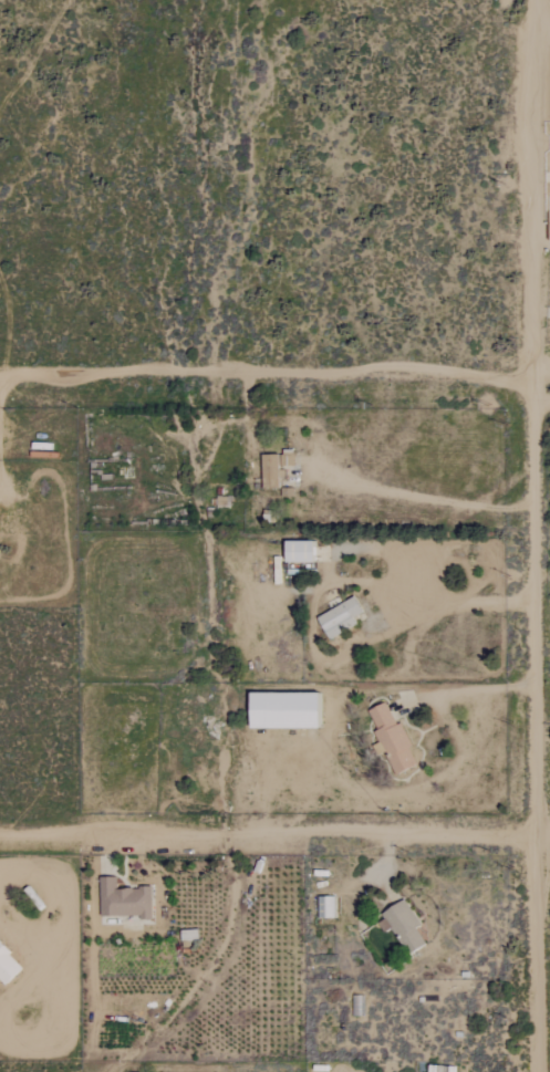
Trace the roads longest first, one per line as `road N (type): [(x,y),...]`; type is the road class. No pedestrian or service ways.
road 1 (residential): [(539,1071),(533,0)]
road 2 (residential): [(549,840),(0,830)]
road 3 (residential): [(549,379),(0,372)]
road 4 (track): [(531,504),(479,507),(326,477)]
road 5 (track): [(537,603),(390,607)]

